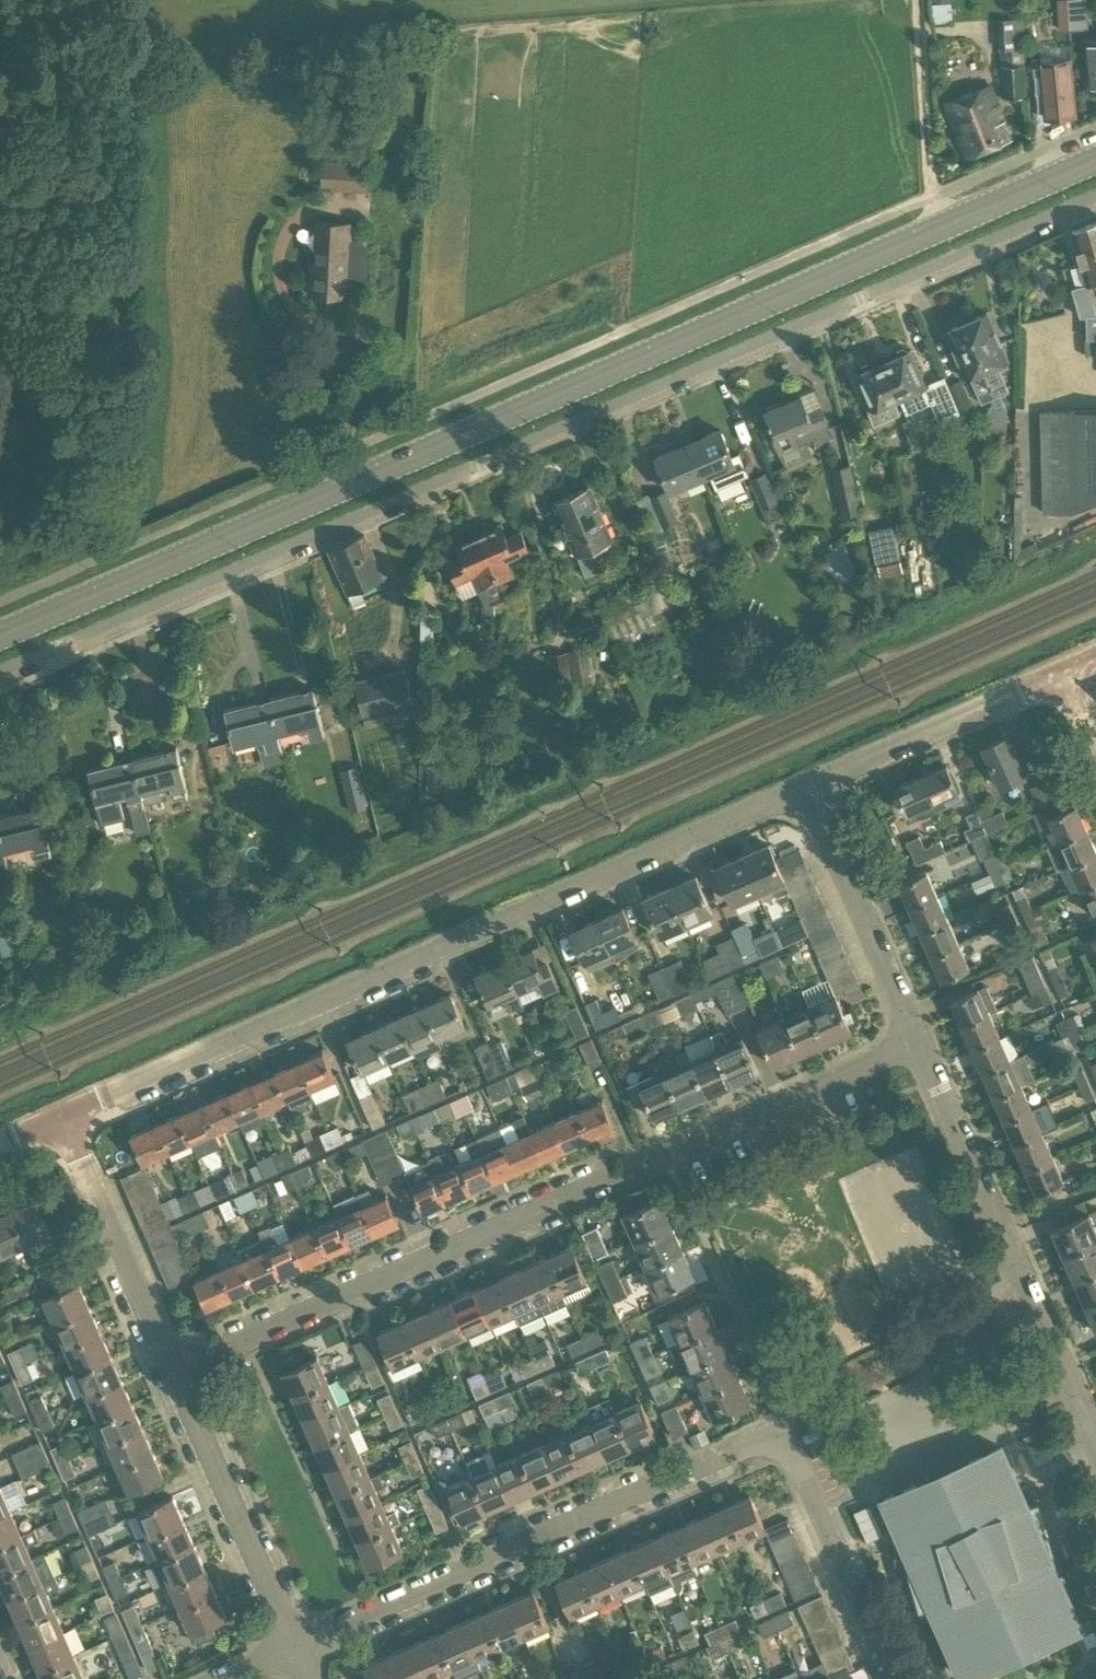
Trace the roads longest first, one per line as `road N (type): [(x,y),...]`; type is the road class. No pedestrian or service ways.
road 1 (residential): [(0,671),(1095,193)]
road 2 (secondary): [(0,635),(1095,160)]
road 3 (residential): [(172,1374),(920,1045)]
road 4 (residential): [(58,1119),(803,789)]
road 5 (residential): [(295,1648),(791,1435),(891,1678)]
road 6 (residential): [(1095,1443),(920,1045)]
road 7 (residential): [(295,1648),(172,1374)]
road 8 (residential): [(803,789),(1068,671)]
road 9 (residential): [(920,1045),(803,789)]
road 10 (residential): [(172,1374),(58,1119)]
road 11 (track): [(918,0),(933,197),(943,226)]

